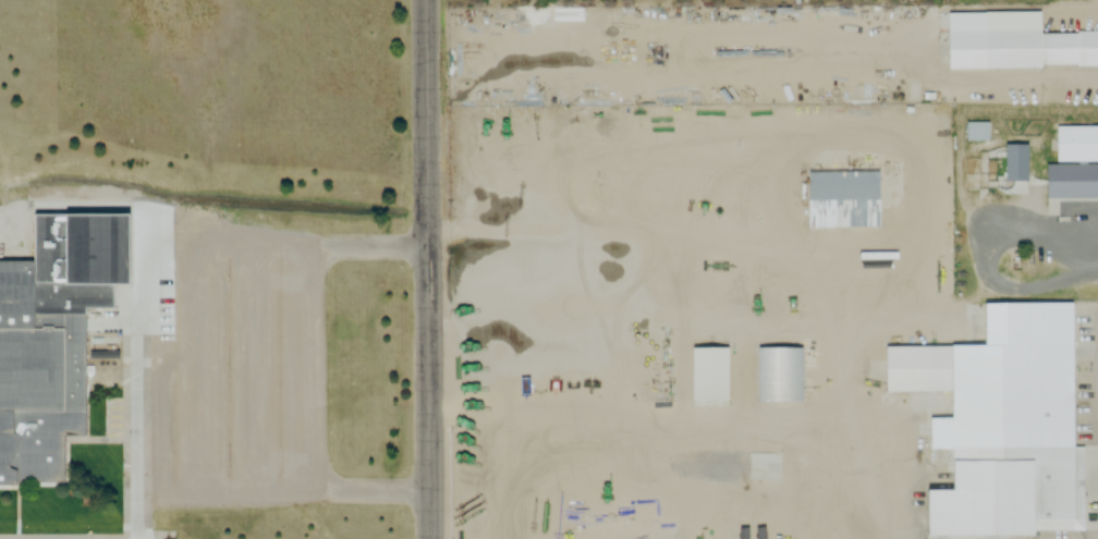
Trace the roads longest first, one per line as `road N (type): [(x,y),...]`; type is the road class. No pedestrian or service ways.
road 1 (residential): [(429,0),(435,538)]

